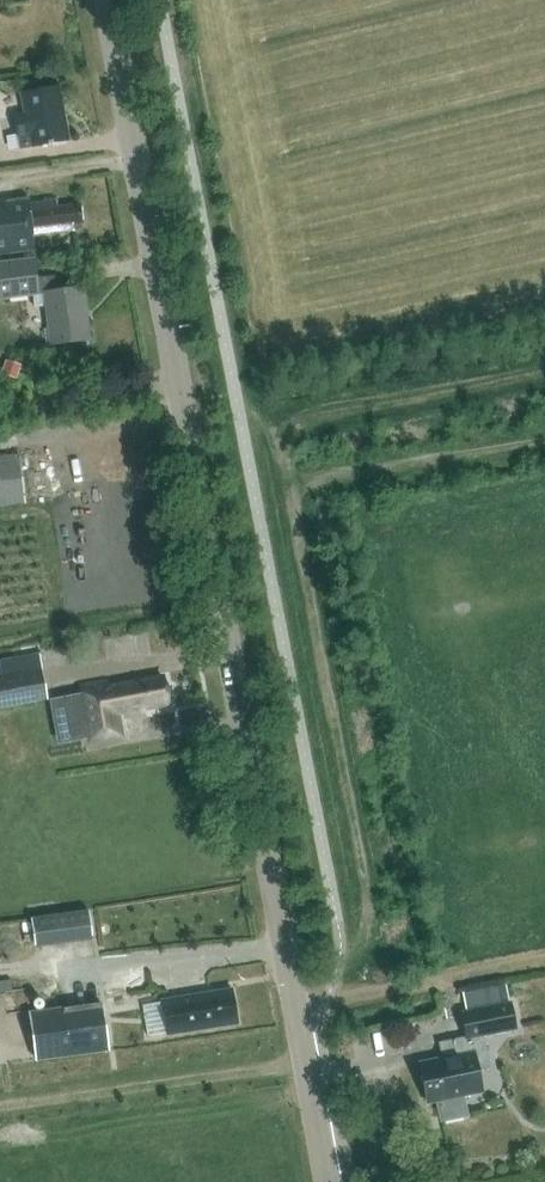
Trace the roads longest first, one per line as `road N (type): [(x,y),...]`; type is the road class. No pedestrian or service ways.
road 1 (tertiary): [(330,1181),(113,0)]

